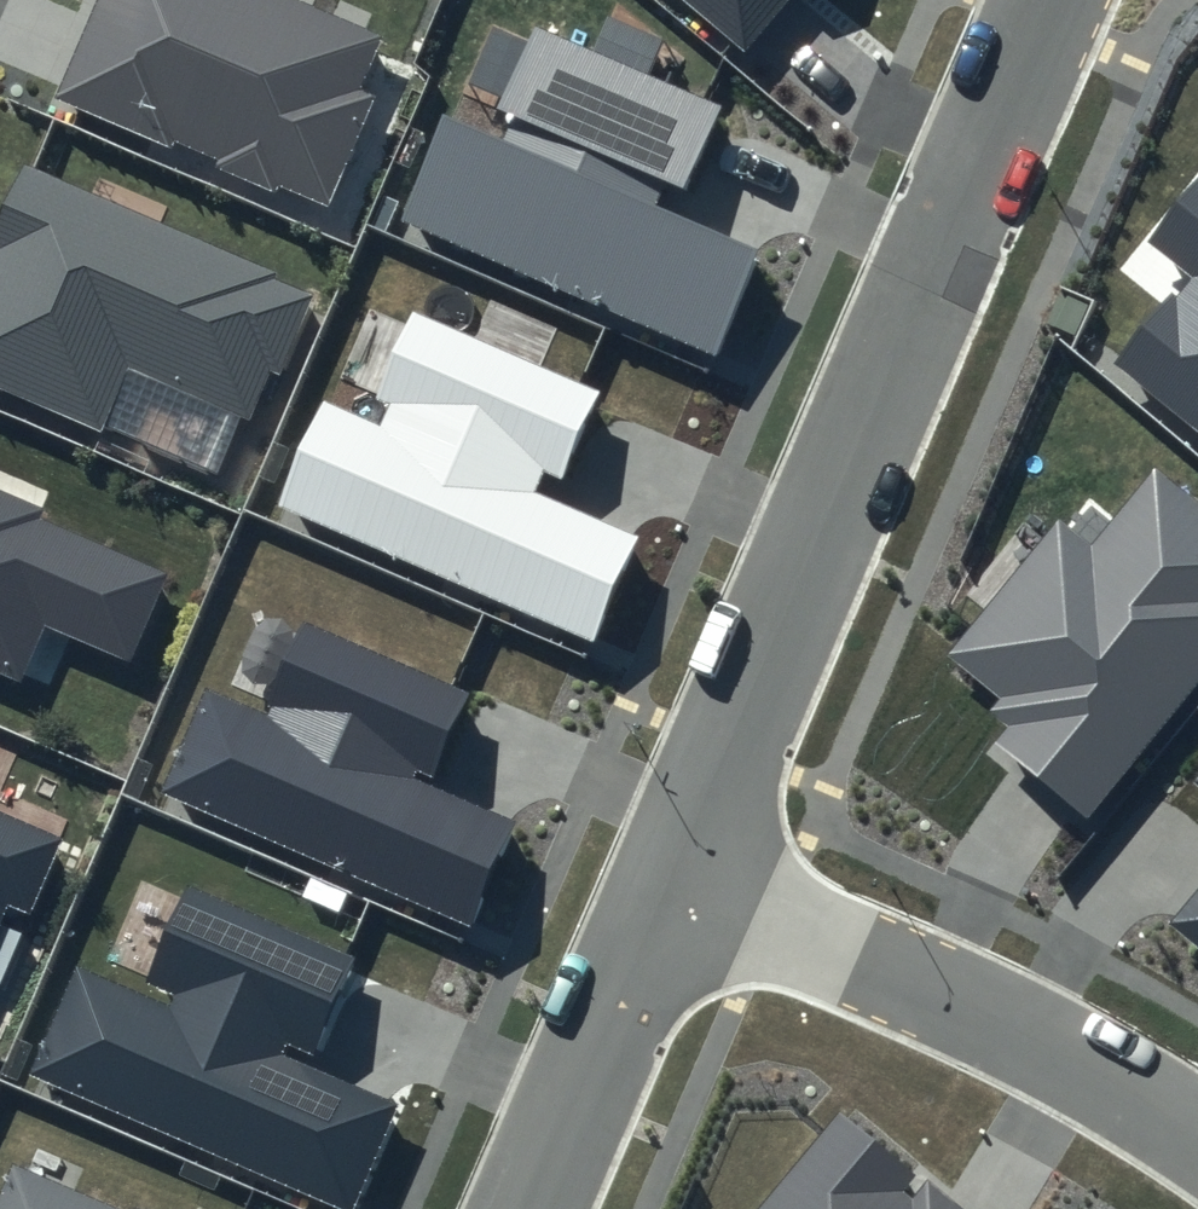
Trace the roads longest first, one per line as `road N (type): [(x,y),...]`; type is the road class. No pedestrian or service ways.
road 1 (residential): [(675,870),(1049,0)]
road 2 (residential): [(1197,1133),(1160,1103),(967,1000),(675,870)]
road 3 (residential): [(528,1208),(675,870)]

